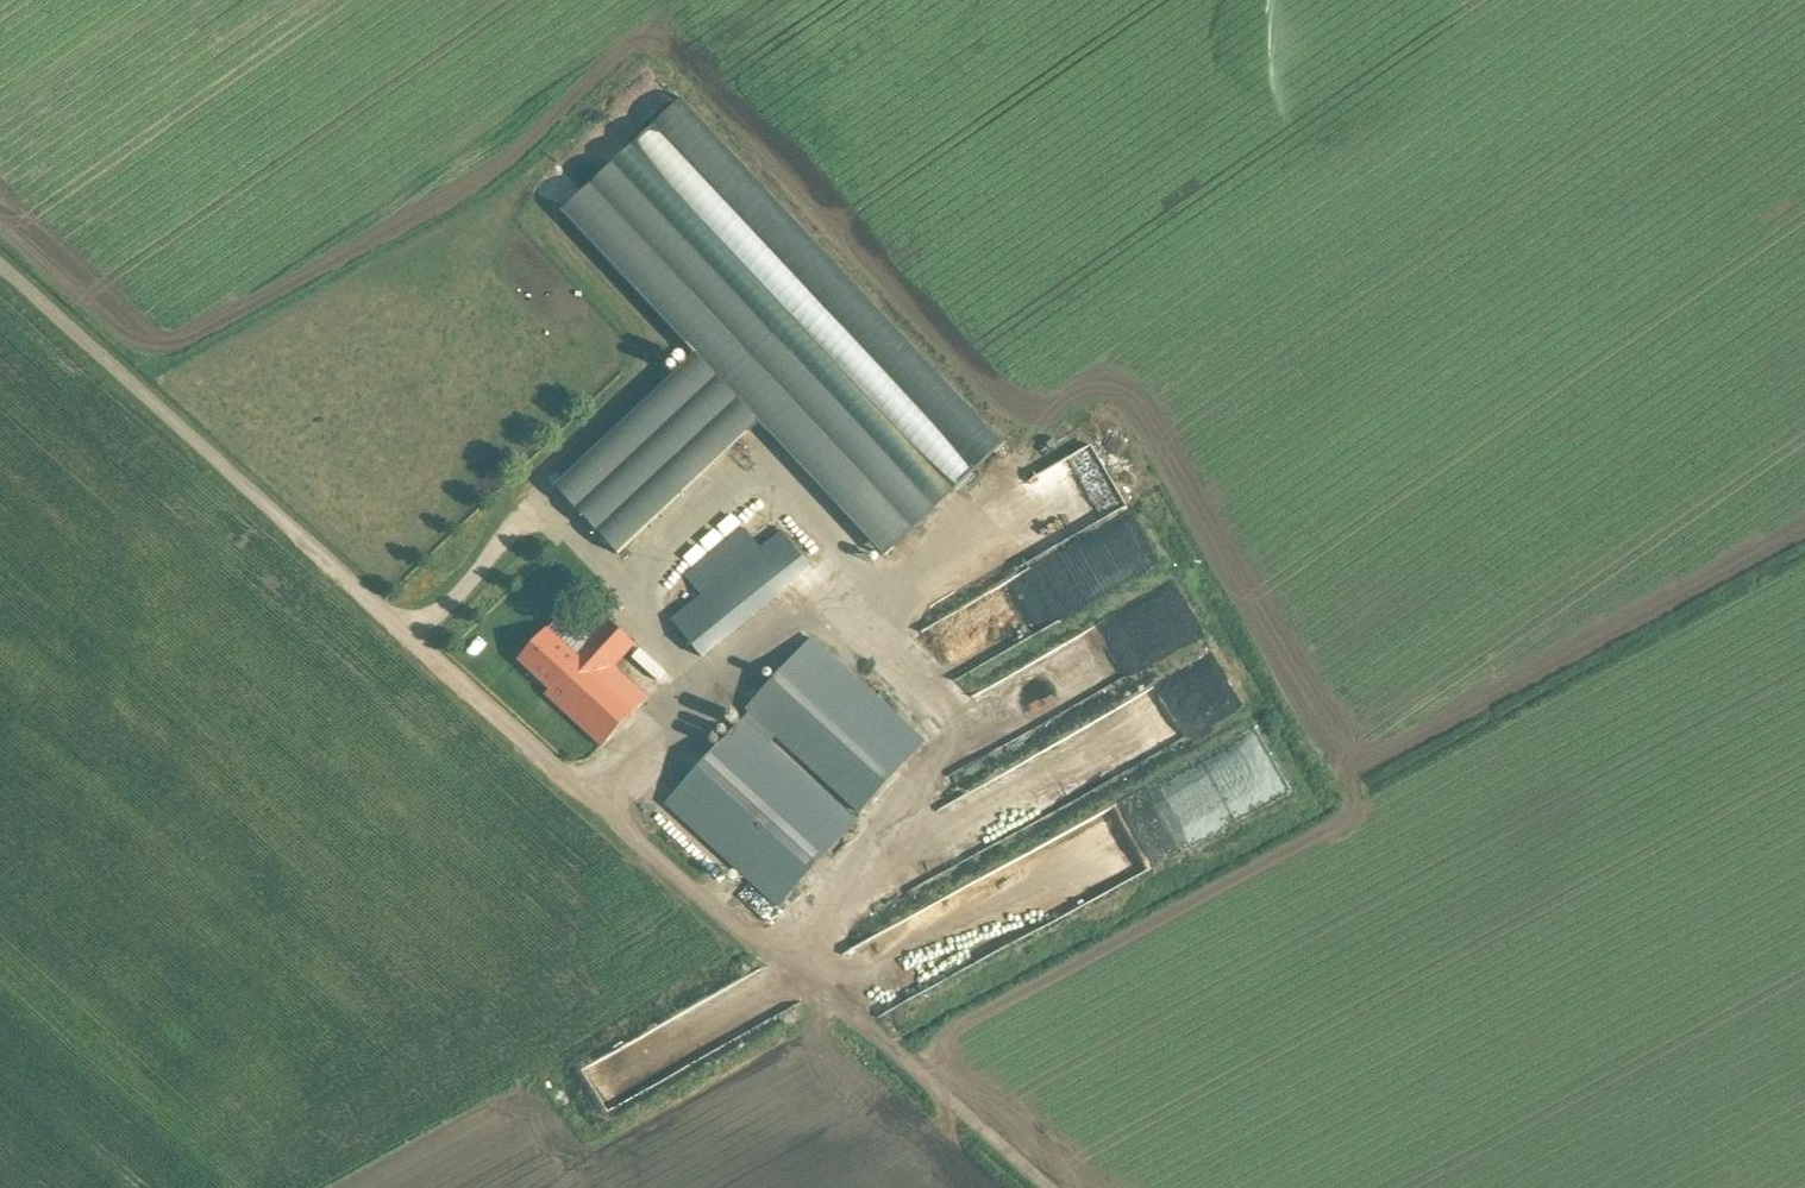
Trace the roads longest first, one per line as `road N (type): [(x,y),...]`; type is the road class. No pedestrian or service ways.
road 1 (unclassified): [(0,269),(1039,1187)]

